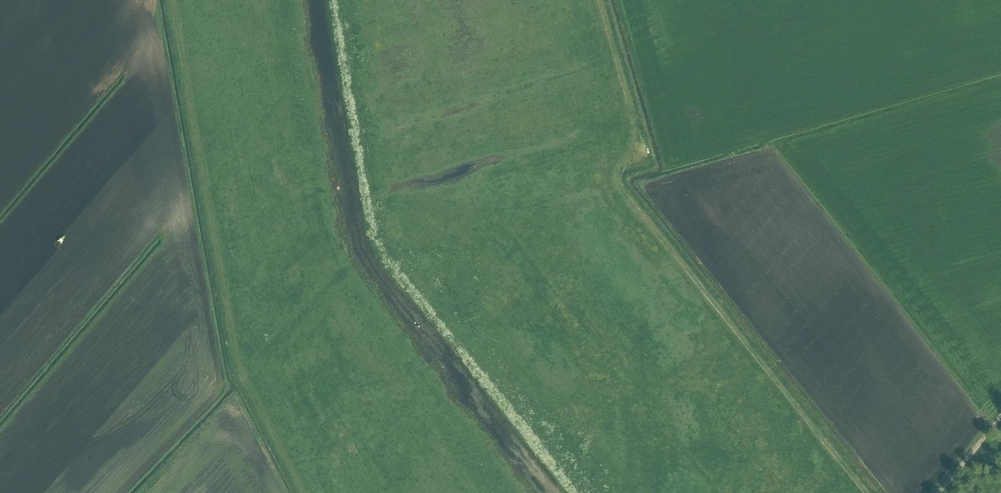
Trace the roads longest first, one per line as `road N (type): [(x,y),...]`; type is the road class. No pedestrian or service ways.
road 1 (track): [(566,492),(369,242),(327,0)]

